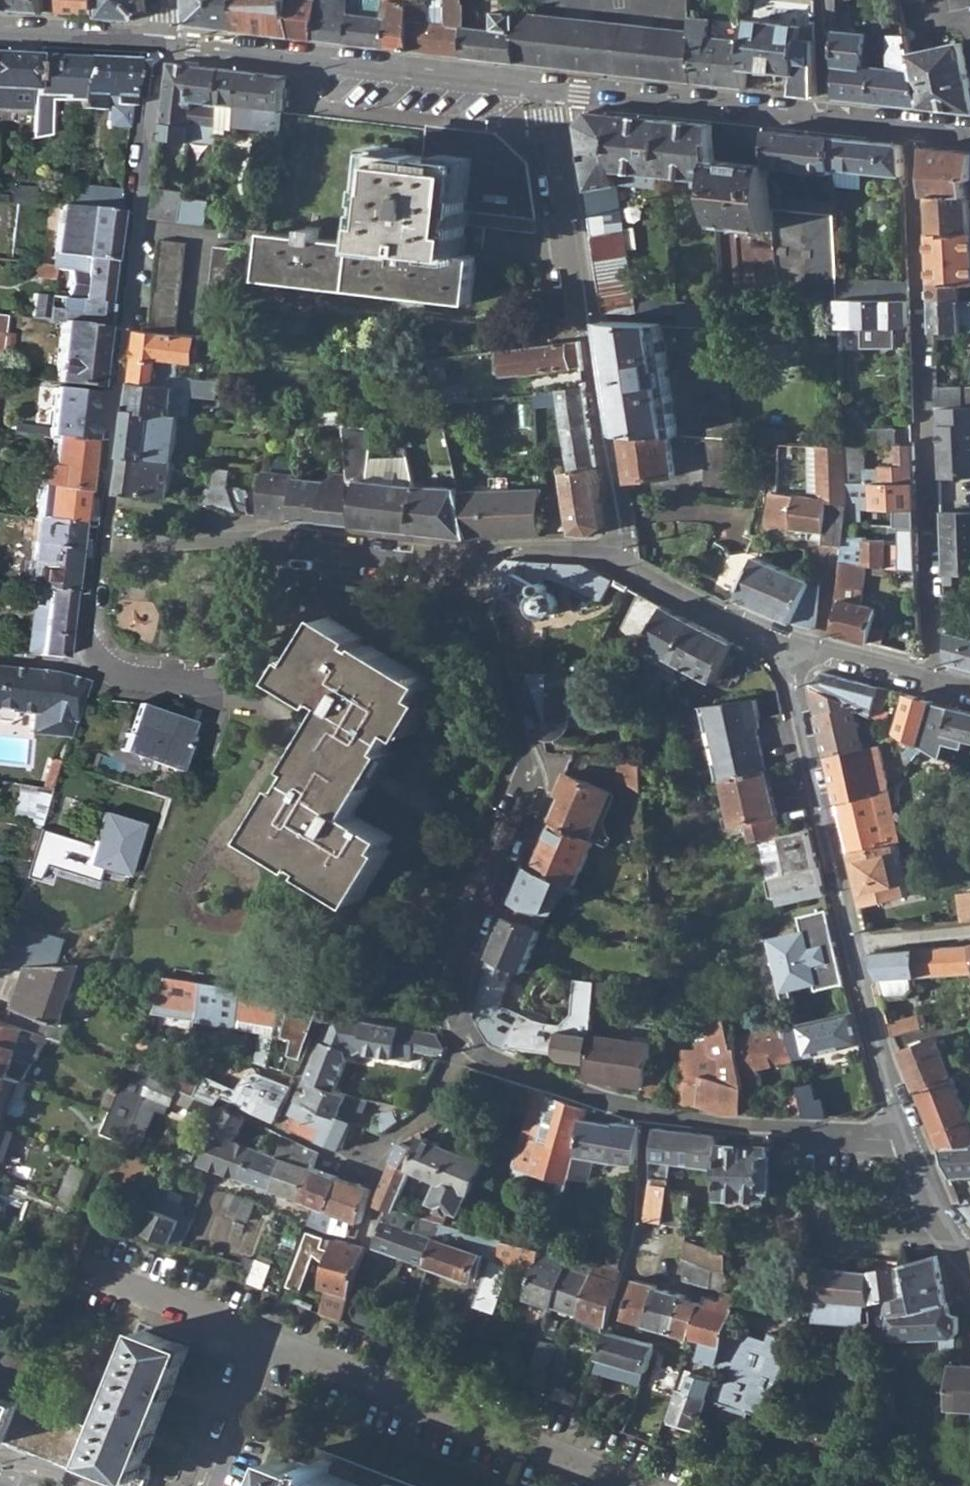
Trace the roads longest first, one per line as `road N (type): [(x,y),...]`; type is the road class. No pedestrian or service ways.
road 1 (residential): [(245,545),(238,648),(224,670),(208,678),(115,670),(96,655),(104,488),(160,47)]
road 2 (residential): [(531,786),(452,981),(454,1019),(470,1046),(530,1077),(652,1113),(725,1125),(906,1136)]
road 3 (residential): [(934,684),(912,130)]
road 4 (residential): [(783,643),(906,1136)]
road 5 (residential): [(546,91),(160,47)]
road 6 (residential): [(582,289),(627,567)]
road 7 (residential): [(826,121),(546,91)]
road 8 (residential): [(474,561),(491,652),(526,737),(531,786)]
road 9 (residential): [(474,561),(245,545)]
road 10 (residential): [(546,91),(582,289)]
road 11 (residential): [(627,567),(783,643)]
road 12 (residential): [(160,47),(0,36)]
road 13 (residential): [(627,567),(589,549),(508,549),(474,561)]
road 14 (residential): [(783,643),(934,684)]
road 15 (residential): [(906,1136),(943,1226),(969,1257)]
road 16 (residential): [(826,0),(826,121)]

